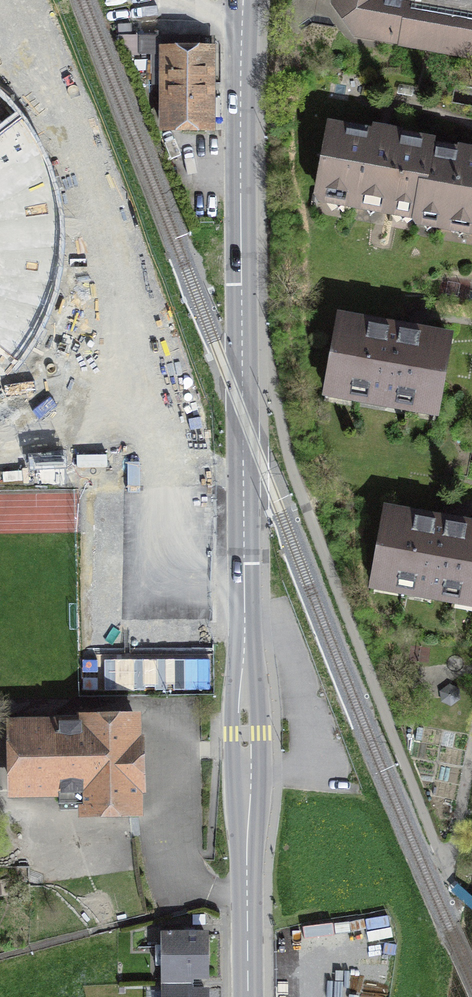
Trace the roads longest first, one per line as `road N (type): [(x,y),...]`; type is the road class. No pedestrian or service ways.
road 1 (secondary): [(246,0),(244,731),(253,996)]

